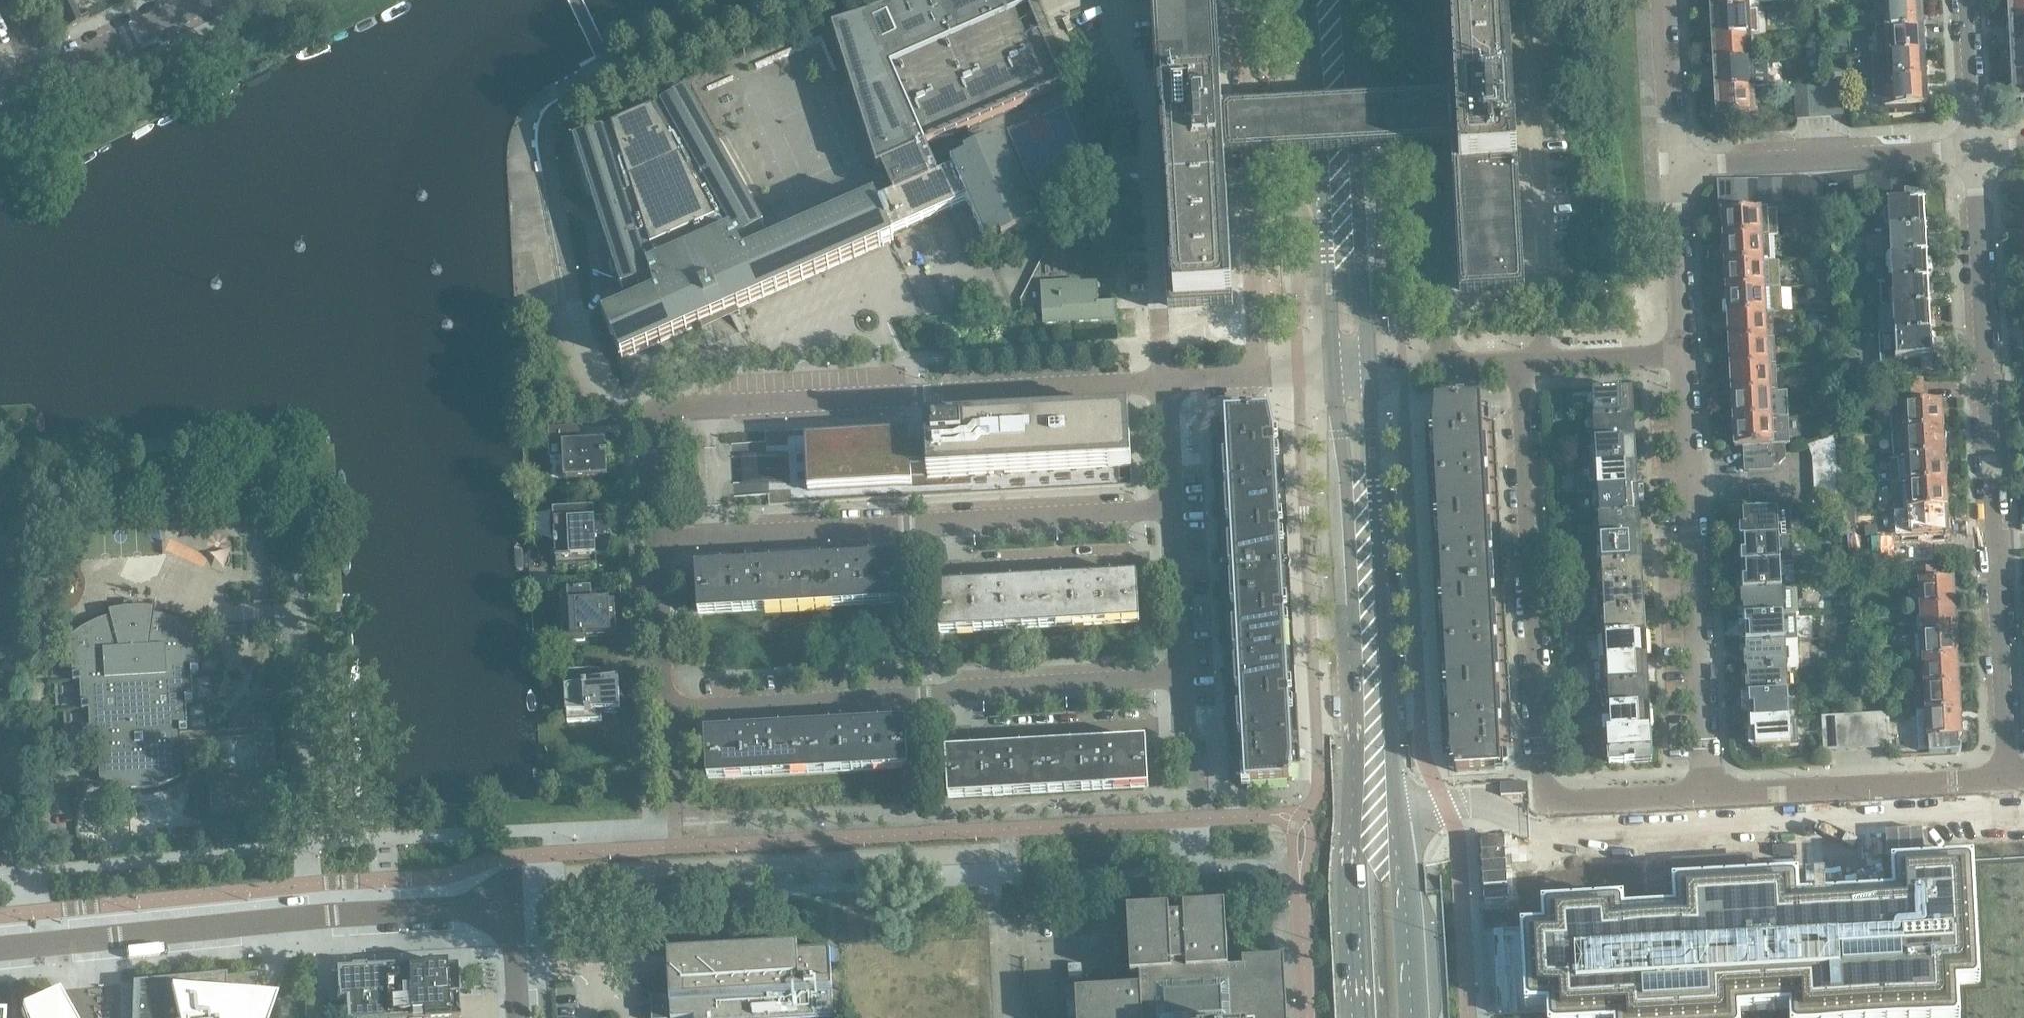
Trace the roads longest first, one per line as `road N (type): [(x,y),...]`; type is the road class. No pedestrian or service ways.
road 1 (residential): [(1182,680),(664,709),(657,541)]
road 2 (secondary): [(1412,1017),(1368,371)]
road 3 (secondary): [(1333,373),(1358,1017)]
road 4 (residential): [(657,541),(651,418),(671,408),(1167,384)]
road 5 (residential): [(1974,150),(2008,779)]
road 6 (residential): [(657,541),(1173,511)]
road 7 (unclassified): [(0,948),(495,905)]
road 8 (residential): [(1706,797),(1682,354)]
road 9 (residential): [(1518,364),(1545,789)]
road 10 (residential): [(1243,0),(1264,379)]
road 11 (secondary): [(1309,0),(1333,373)]
road 12 (secondary): [(1368,371),(1347,0)]
road 13 (residential): [(1442,367),(1423,0)]
road 14 (residential): [(2008,779),(1706,797)]
road 15 (residential): [(1679,165),(1974,150)]
road 16 (residential): [(1682,354),(1674,213),(1679,165)]
road 17 (residential): [(42,79),(202,0)]
road 18 (residential): [(1182,680),(1173,511)]
road 19 (residential): [(1706,797),(1564,805),(1545,789)]
road 20 (residential): [(1679,165),(1664,0)]
road 21 (residential): [(1518,364),(1682,354)]
road 22 (residential): [(1974,150),(1967,0)]
road 23 (residential): [(1173,511),(1167,384)]

